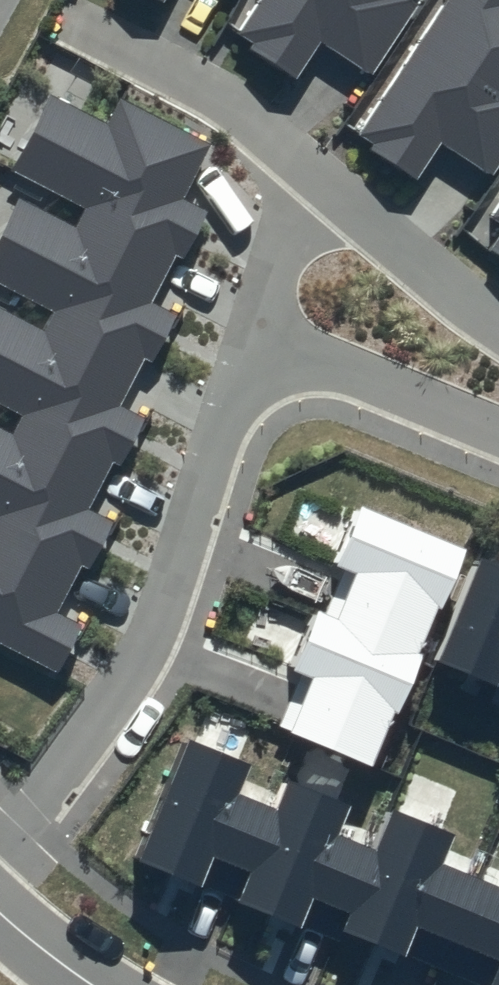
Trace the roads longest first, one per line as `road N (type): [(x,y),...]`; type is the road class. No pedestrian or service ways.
road 1 (residential): [(0,842),(70,764),(127,680),(164,597),(253,337)]
road 2 (residential): [(313,174),(221,101),(69,18)]
road 3 (residential): [(253,337),(498,431)]
road 4 (residential): [(498,326),(313,174)]
road 5 (residential): [(253,337),(313,174)]

